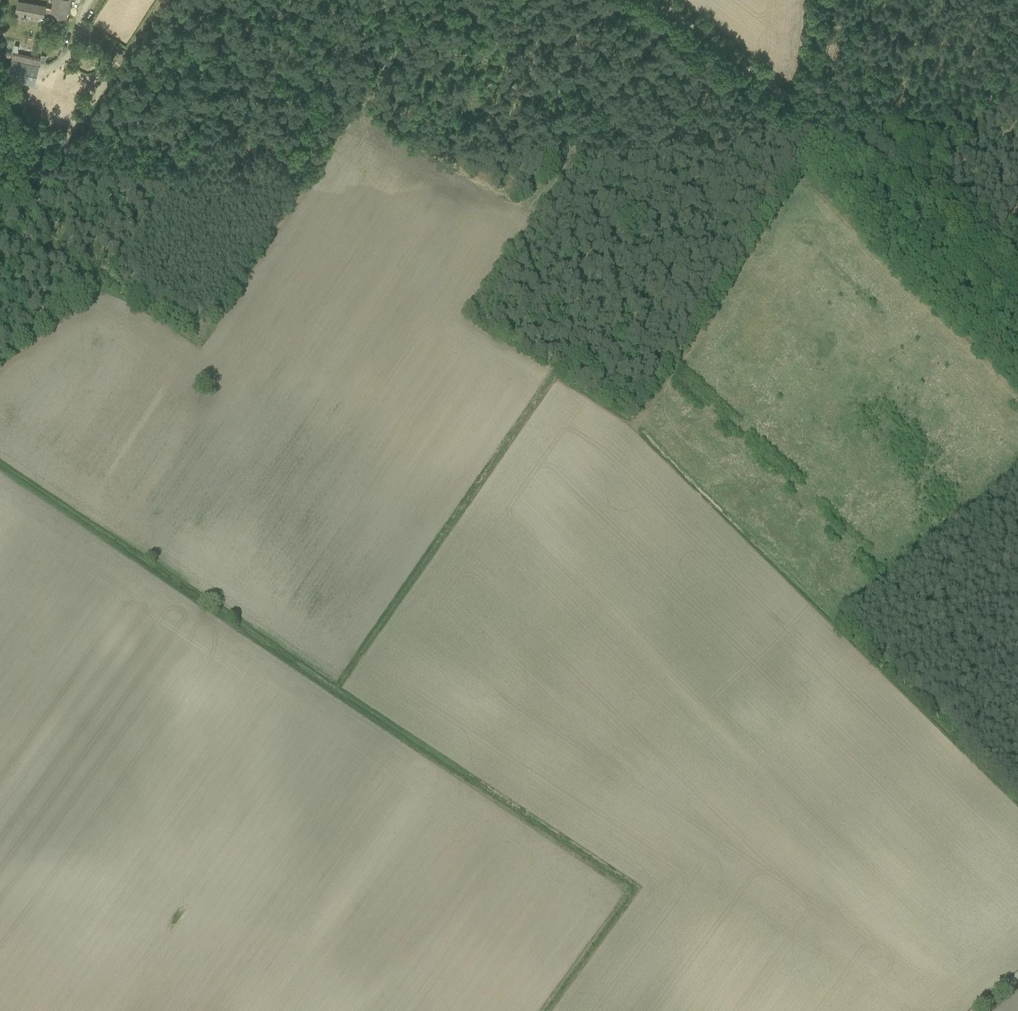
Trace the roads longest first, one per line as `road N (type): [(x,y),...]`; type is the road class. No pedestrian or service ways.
road 1 (track): [(653,0),(923,190)]
road 2 (track): [(923,190),(1017,75)]
road 3 (track): [(923,190),(1017,268)]

